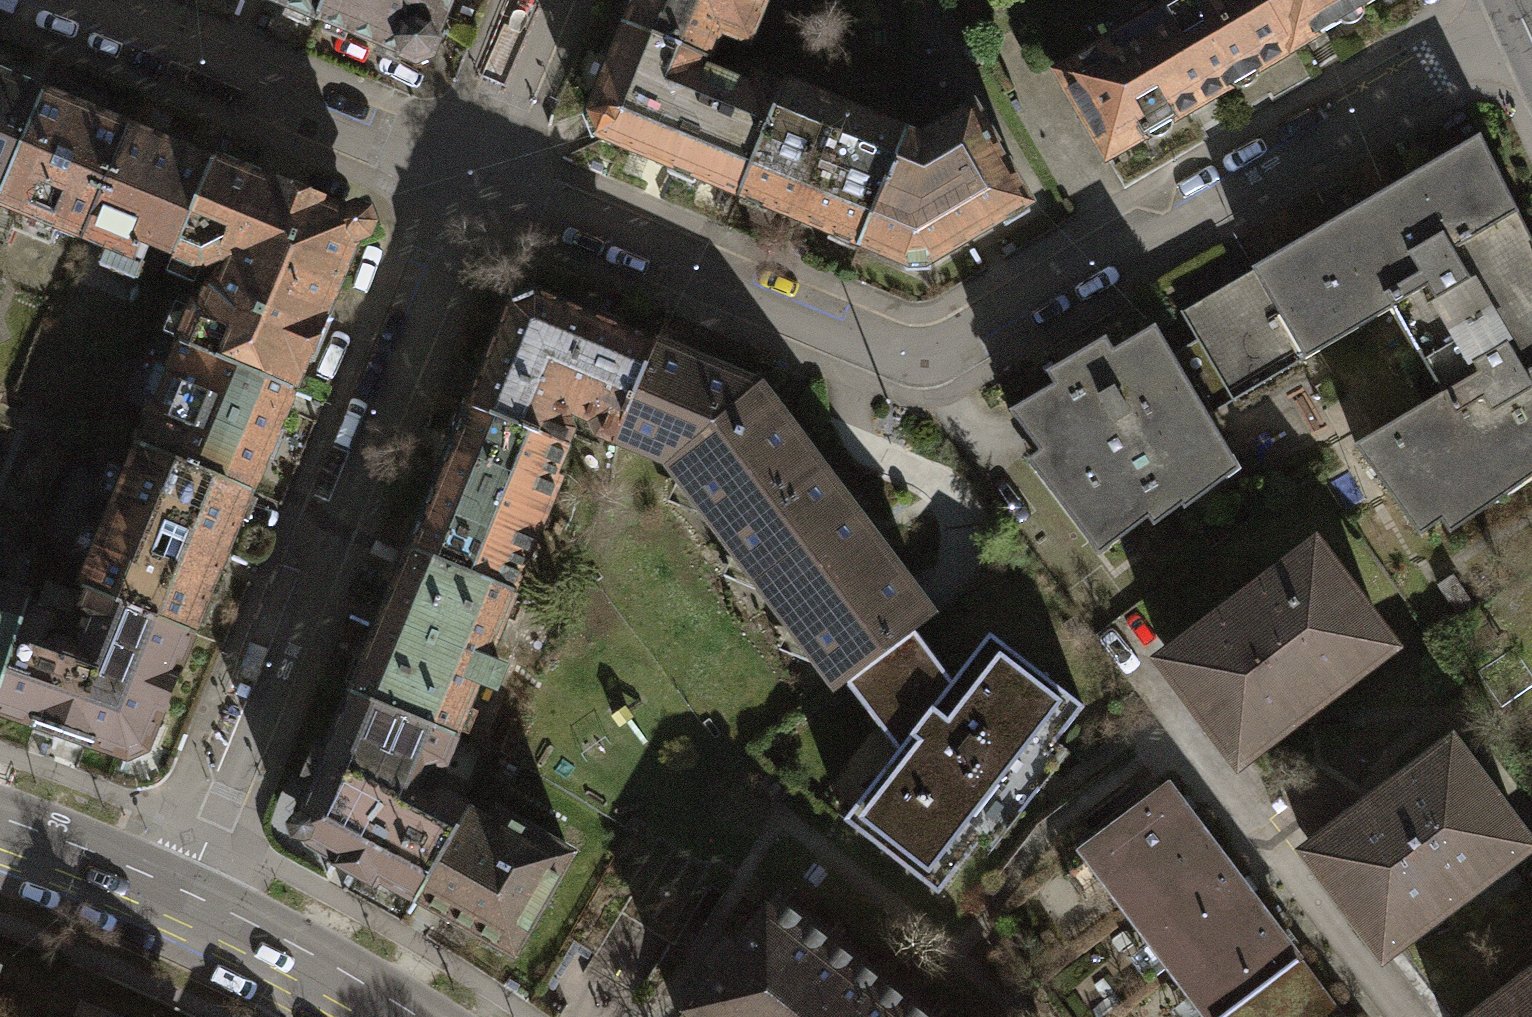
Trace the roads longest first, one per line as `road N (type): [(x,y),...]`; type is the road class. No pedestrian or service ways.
road 1 (residential): [(1523,17),(1189,219),(1096,252),(934,352),(912,357),(746,300),(662,243),(489,170)]
road 2 (residential): [(173,909),(489,170)]
road 3 (residential): [(489,170),(364,144),(317,123),(248,71),(69,0)]
road 4 (tertiary): [(173,909),(379,1016)]
road 5 (tertiary): [(0,839),(173,909)]
road 6 (residential): [(489,170),(557,0)]

